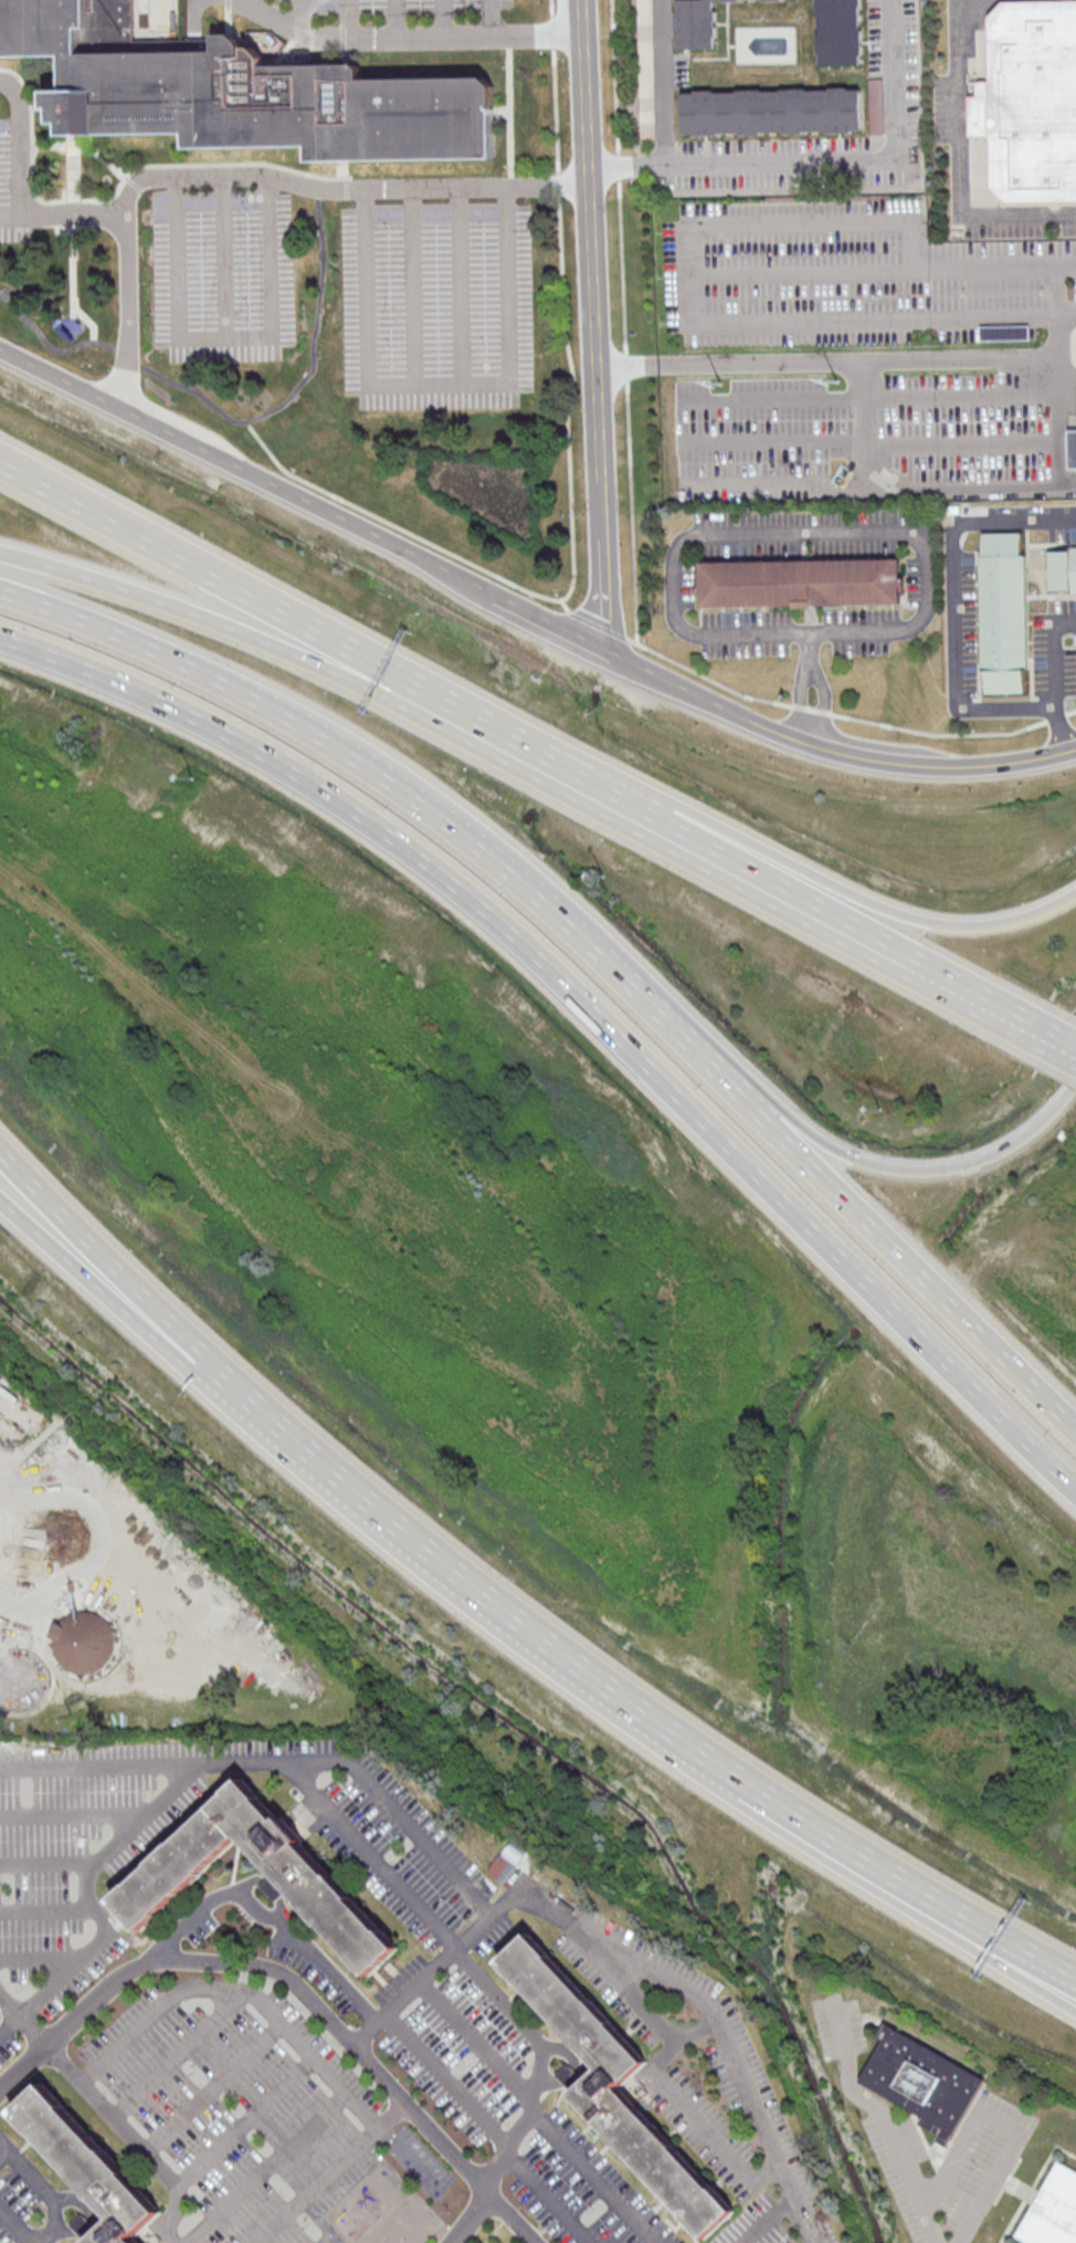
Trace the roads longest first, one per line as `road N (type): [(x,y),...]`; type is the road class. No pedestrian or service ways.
road 1 (motorway): [(0,637),(229,735),(435,869),(553,973),(865,1281)]
road 2 (motorway): [(1075,1078),(1026,1133),(957,1166),(878,1165),(832,1147),(493,838),(360,744),(286,717)]
road 3 (motorway): [(909,961),(334,672),(44,564)]
road 4 (motorway): [(600,956),(474,845),(350,756),(219,681),(0,591)]
road 5 (motorway): [(199,1362),(450,1571),(735,1776)]
road 6 (tertiary): [(0,356),(600,653)]
road 7 (motorway): [(1075,895),(1008,926),(909,923),(569,766)]
road 8 (tertiary): [(600,653),(788,743),(872,765),(938,772),(1075,752)]
road 9 (residential): [(600,653),(589,185)]
road 10 (motorway): [(735,1776),(764,1818),(1075,2009)]
road 11 (motorway): [(735,1776),(1075,1976)]
road 12 (motorway): [(909,961),(569,766)]
road 13 (motorway): [(569,766),(276,608)]
road 14 (motorway): [(276,608),(0,462)]
road 15 (motorway): [(865,1281),(1075,1488)]
road 16 (motorway): [(0,1149),(199,1362)]
road 17 (motorway): [(1075,1428),(889,1244)]
road 18 (motorway): [(0,1199),(199,1362)]
road 19 (motorway): [(889,1244),(740,1097)]
road 20 (motorway): [(740,1097),(600,956)]
road 21 (residential): [(589,185),(584,33)]

